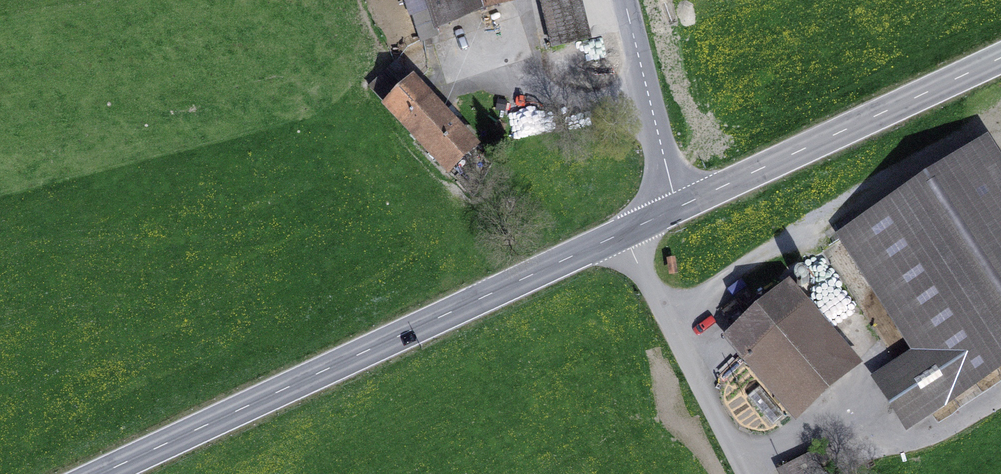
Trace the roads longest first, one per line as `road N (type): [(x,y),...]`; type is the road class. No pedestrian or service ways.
road 1 (tertiary): [(99,473),(619,234)]
road 2 (tertiary): [(678,207),(1000,58)]
road 3 (unclassified): [(619,234),(743,473)]
road 4 (track): [(487,295),(453,207),(336,80)]
road 5 (tertiary): [(623,0),(678,207)]

